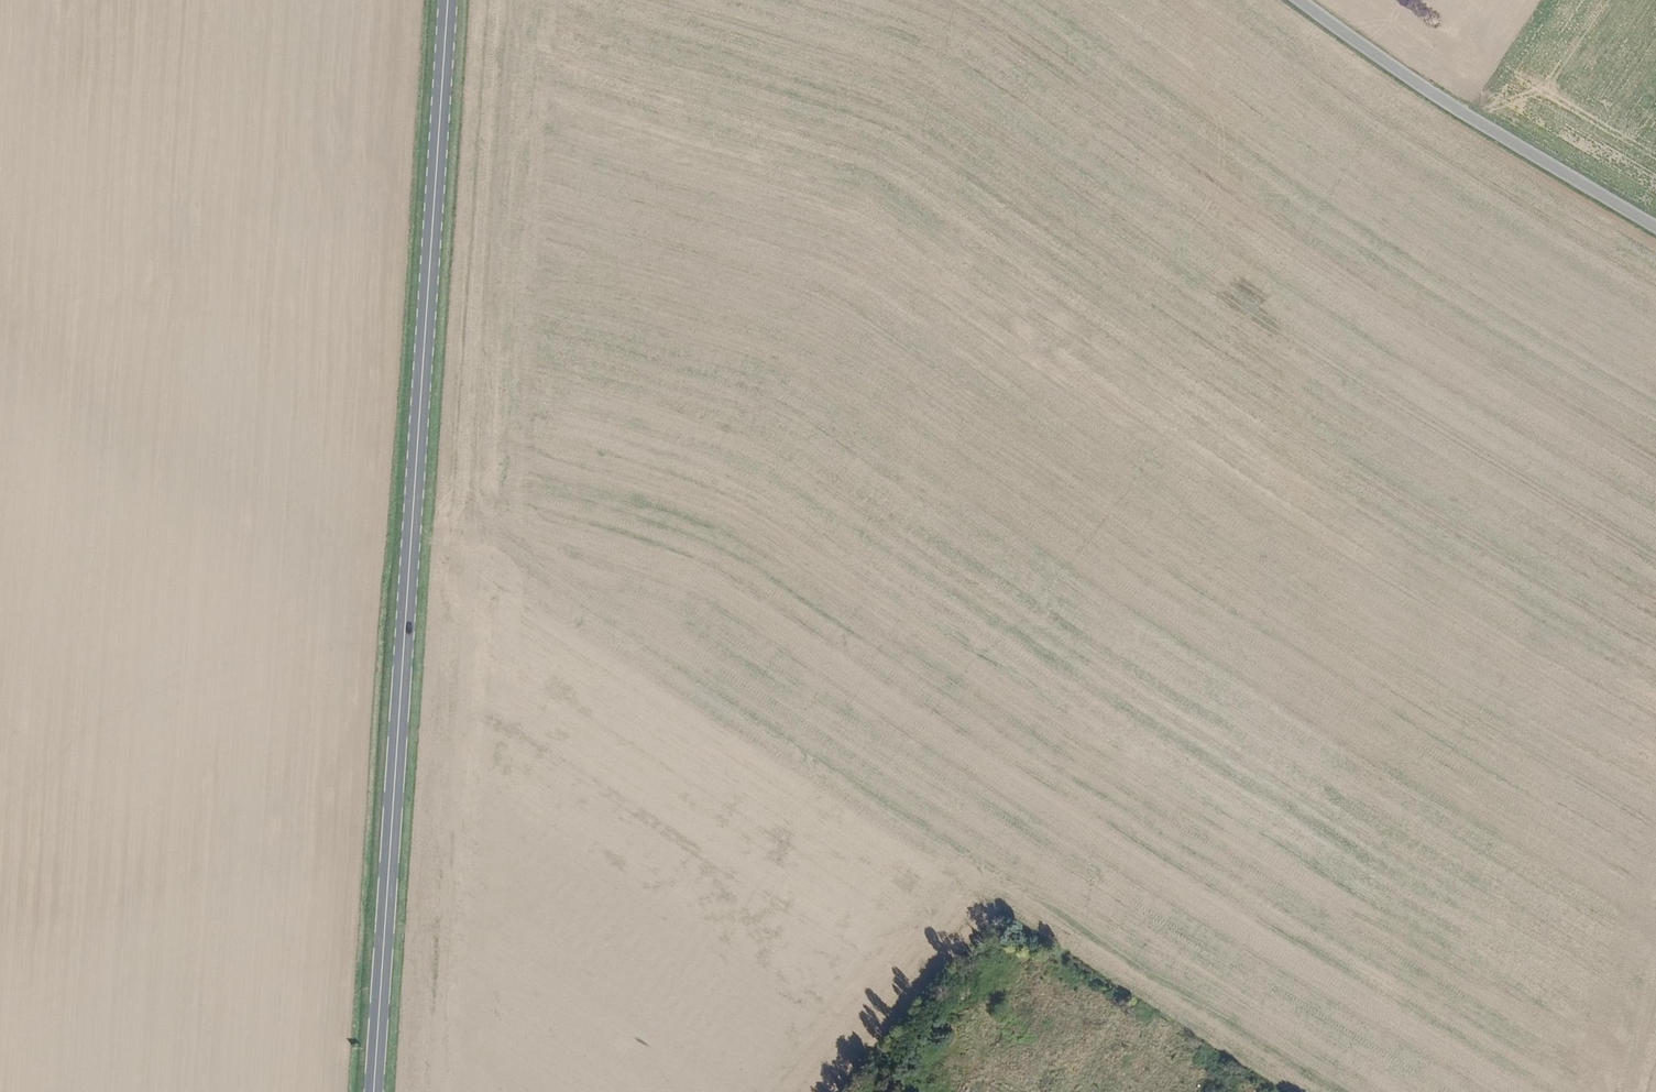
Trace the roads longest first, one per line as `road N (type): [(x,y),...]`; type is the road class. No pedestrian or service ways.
road 1 (secondary): [(376,1091),(448,0)]
road 2 (tertiary): [(1655,226),(1388,63),(1302,0)]

